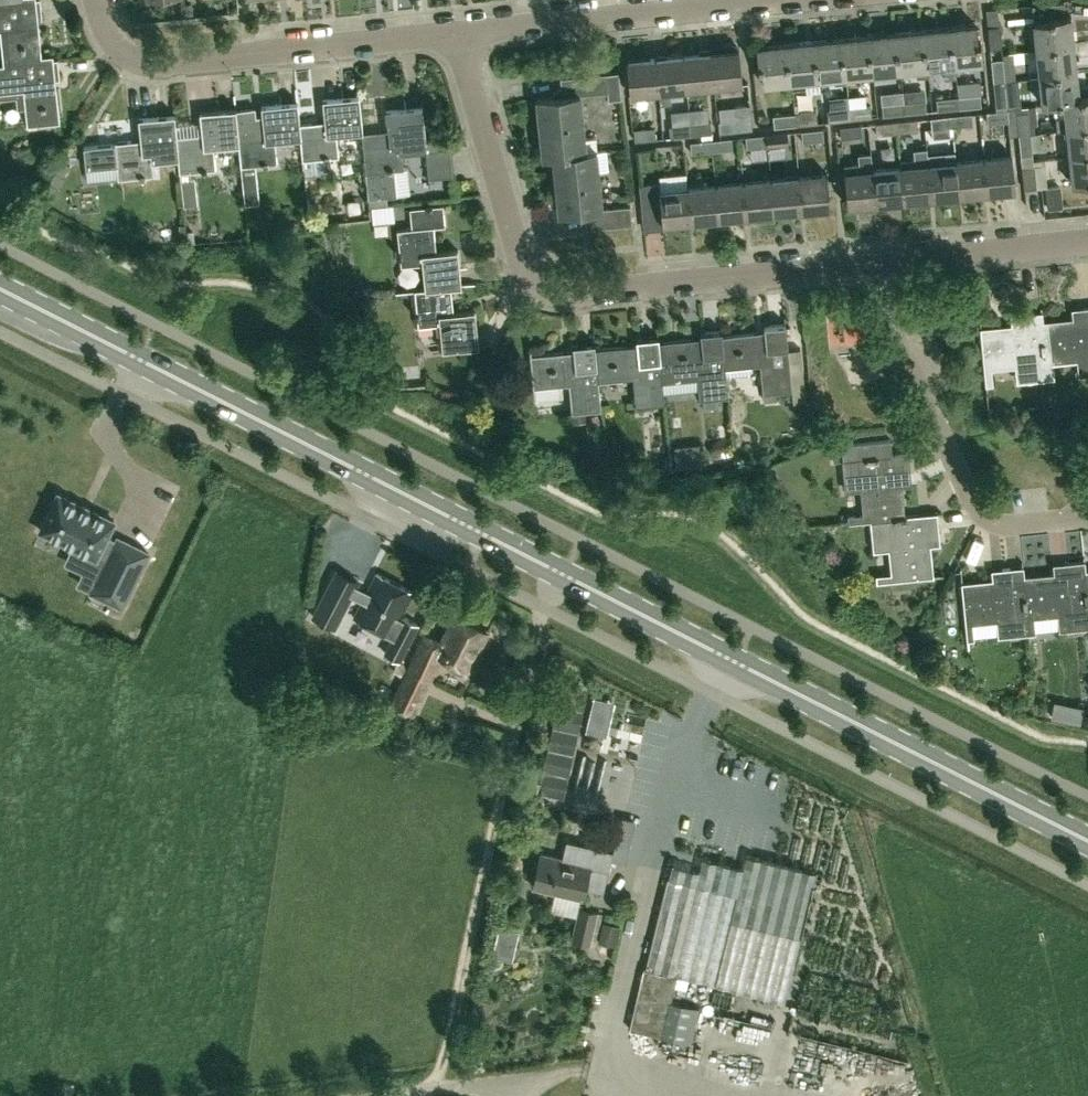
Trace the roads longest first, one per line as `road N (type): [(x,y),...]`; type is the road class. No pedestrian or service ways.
road 1 (secondary): [(1087,841),(0,288)]
road 2 (residential): [(892,261),(566,294),(541,288),(521,264),(458,32)]
road 3 (residential): [(458,32),(159,63),(132,59),(111,43),(93,0)]
road 4 (residential): [(1087,516),(1008,525),(977,506),(898,341),(892,261)]
road 5 (residential): [(777,0),(458,32)]
road 6 (residential): [(1087,241),(892,261)]

